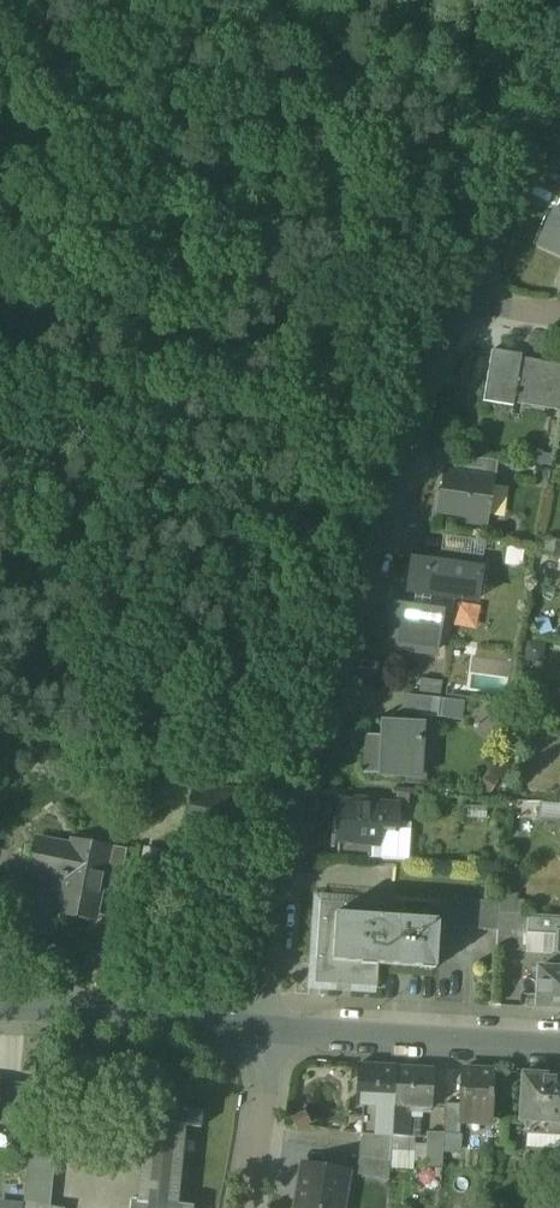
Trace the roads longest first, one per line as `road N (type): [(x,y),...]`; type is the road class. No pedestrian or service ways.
road 1 (residential): [(268,1035),(295,830),(343,661),(469,305)]
road 2 (residential): [(268,1035),(559,1051)]
road 3 (residential): [(268,1035),(0,1001)]
road 4 (residential): [(469,305),(559,90)]
road 5 (residential): [(247,1207),(268,1035)]

